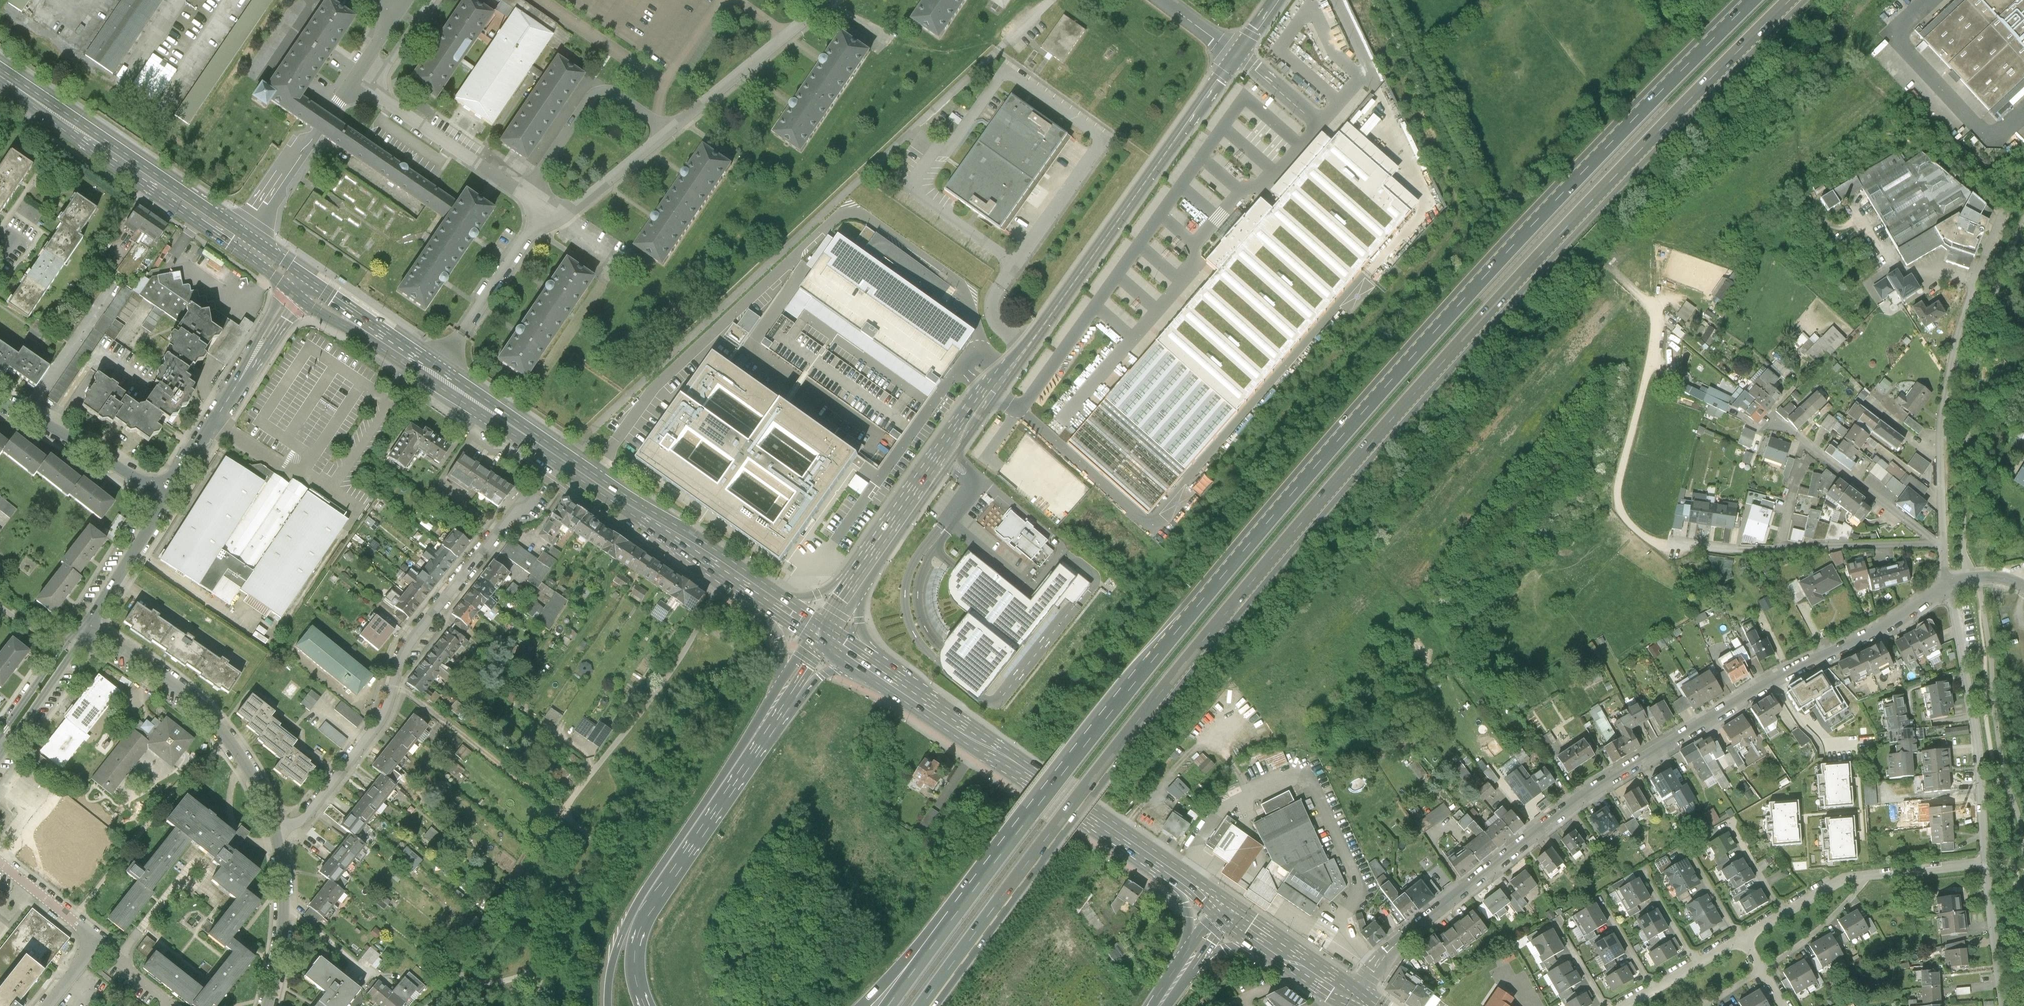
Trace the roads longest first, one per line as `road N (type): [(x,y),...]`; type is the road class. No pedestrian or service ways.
road 1 (motorway): [(954,965),(1163,690),(1328,493),(1789,0)]
road 2 (motorway): [(1757,0),(1309,474),(983,876)]
road 3 (residential): [(1949,584),(1576,797),(1385,952),(1351,996)]
road 4 (secondary): [(860,575),(1236,56)]
road 5 (primary): [(312,285),(770,598)]
road 6 (residential): [(1942,546),(1743,552),(1634,531),(1620,495),(1646,399),(1660,299)]
road 7 (residential): [(278,828),(307,817),(382,720),(405,649),(507,521),(529,505)]
road 8 (motorway): [(780,685),(633,913),(616,952),(610,1005)]
road 9 (primary): [(870,666),(1172,874)]
road 10 (primary): [(0,75),(297,274)]
road 11 (residential): [(1942,546),(1940,445),(1950,378),(1976,283),(2008,205)]
road 12 (motorway): [(650,1005),(638,959),(651,905),(756,748)]
road 13 (unclassified): [(1985,865),(1980,759),(1949,584)]
road 14 (residential): [(91,625),(197,701),(231,741),(278,828)]
road 15 (residential): [(1942,546),(1775,420)]
road 16 (residential): [(0,864),(98,942),(47,1005)]
road 17 (residential): [(0,402),(168,497)]
road 18 (motorway): [(983,876),(859,1005)]
road 19 (residential): [(278,828),(284,897),(267,1005)]
road 20 (motorway): [(983,876),(889,1005)]
road 21 (unclassified): [(0,752),(91,636),(91,625)]
road 22 (unclassified): [(168,497),(91,625)]
road 23 (motorway): [(756,748),(819,677),(870,666)]
road 24 (unclassified): [(91,625),(62,649),(0,735)]
road 25 (unclassified): [(2007,1005),(1985,865)]
road 26 (residential): [(1761,972),(1812,938),(1864,878)]
road 27 (unclassified): [(241,381),(168,497)]
road 28 (motorway): [(756,748),(822,633)]
road 29 (residential): [(1864,878),(1985,865)]
road 30 (unclassified): [(297,274),(241,381)]

